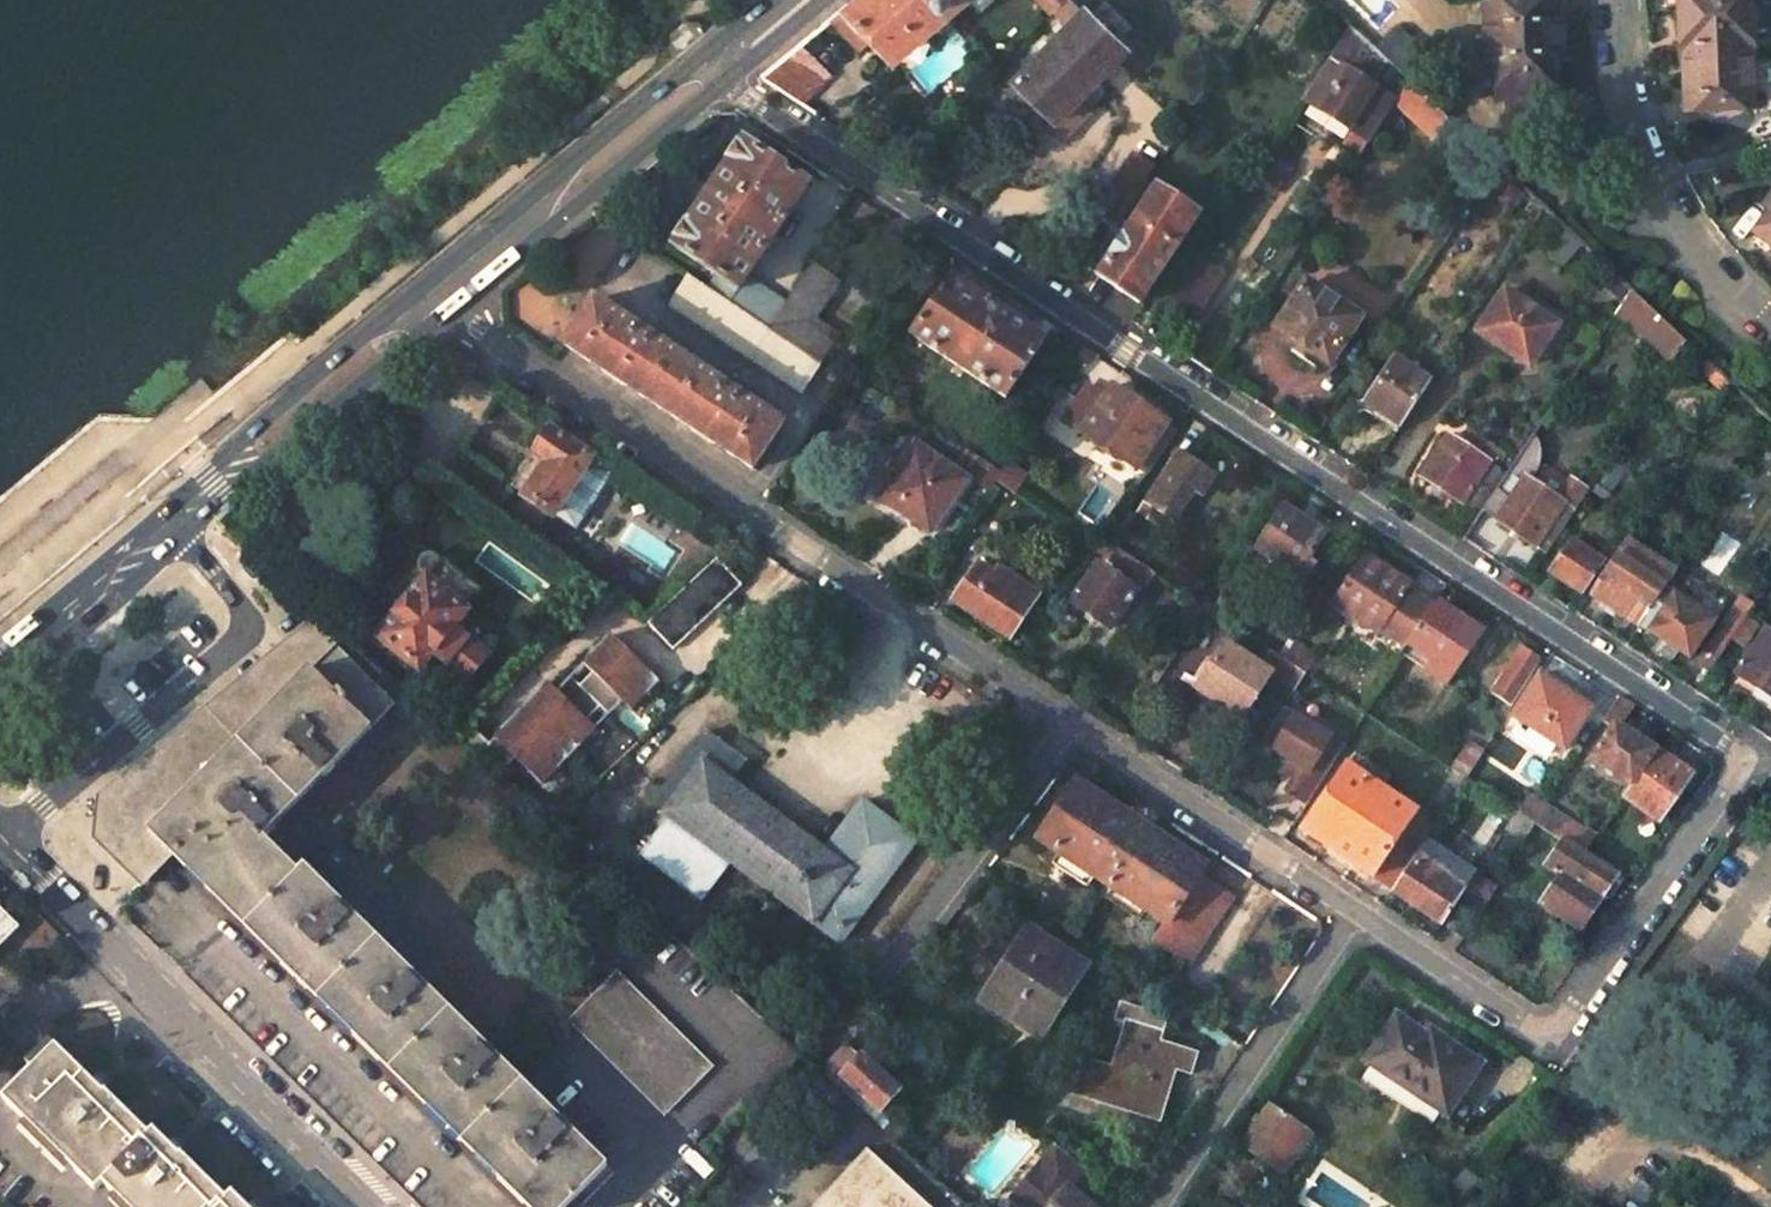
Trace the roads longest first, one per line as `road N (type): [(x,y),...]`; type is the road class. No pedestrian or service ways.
road 1 (residential): [(722,81),(1750,752),(1550,1043),(446,313)]
road 2 (primary): [(446,313),(722,81)]
road 3 (primary): [(692,62),(416,293)]
road 4 (primary): [(215,488),(279,453),(446,313)]
road 5 (primary): [(416,293),(258,427),(215,488)]
road 6 (primary): [(0,670),(215,488)]
road 7 (residential): [(368,1206),(173,1011)]
road 8 (track): [(1770,1190),(1550,1043)]
road 9 (unclassified): [(173,1011),(0,838)]
road 10 (primary): [(722,81),(818,0)]

